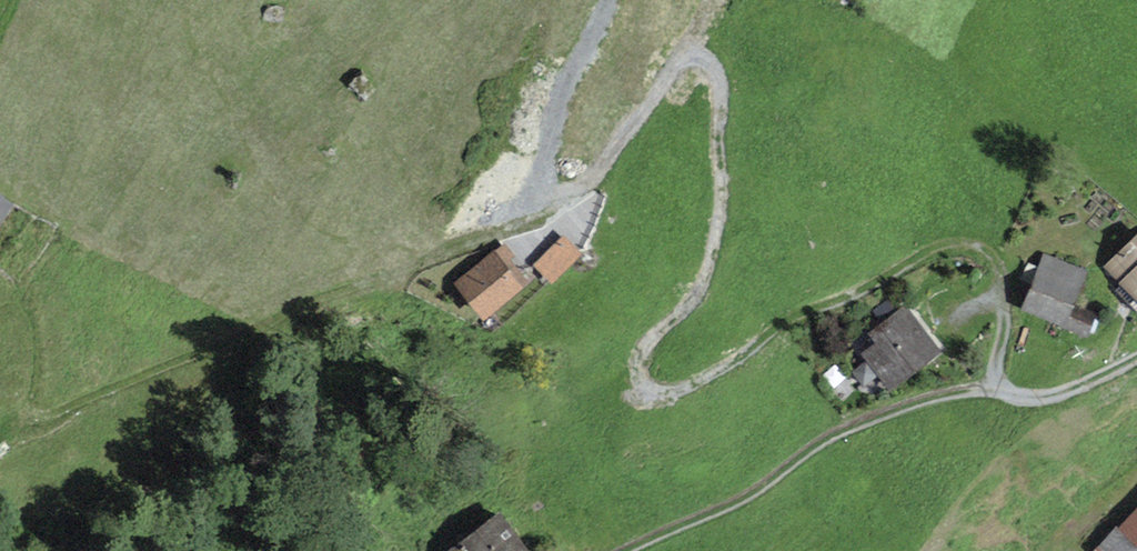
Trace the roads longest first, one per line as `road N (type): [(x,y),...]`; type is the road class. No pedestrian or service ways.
road 1 (track): [(1136,358),(1034,401),(985,384),(1001,314),(999,271),(986,250),(959,241),(795,317),(686,387),(660,391),(646,382),(646,345),(696,295),(709,268),(722,195),(725,89),(703,59),(674,68),(574,202),(58,416),(39,417),(31,405),(40,358),(23,292)]
road 2 (track): [(630,550),(758,490),(863,420),(985,384)]
road 3 (track): [(552,0),(514,101),(574,202)]

